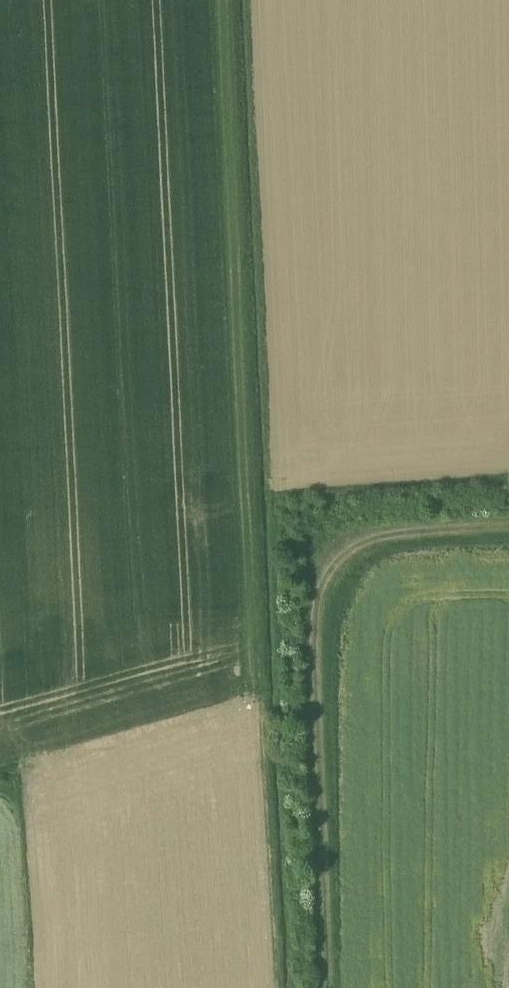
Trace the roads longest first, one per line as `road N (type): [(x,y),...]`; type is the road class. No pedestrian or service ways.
road 1 (track): [(508,517),(405,523),(339,544),(328,564),(318,614),(330,987)]

